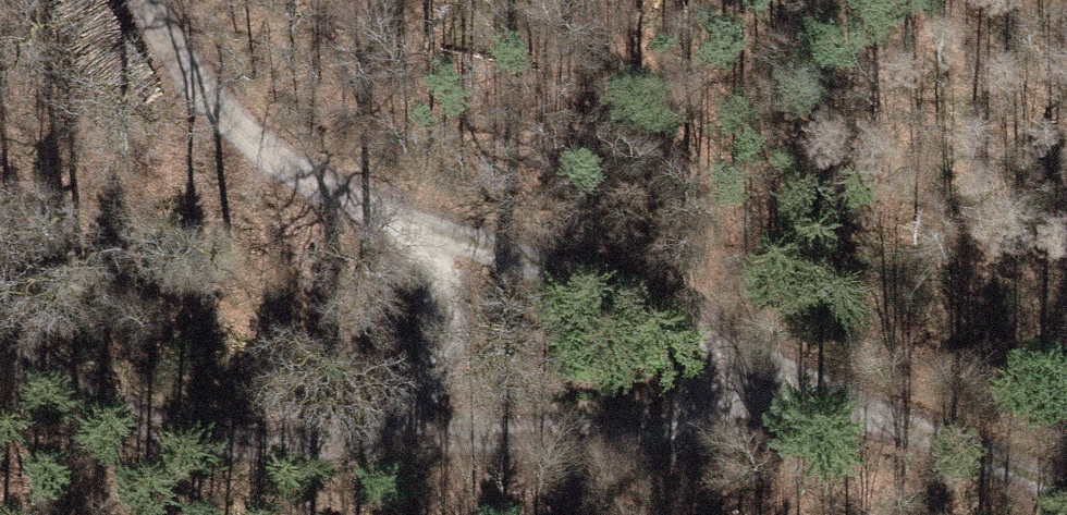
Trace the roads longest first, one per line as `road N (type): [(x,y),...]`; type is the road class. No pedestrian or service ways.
road 1 (track): [(139,0),(226,143),(360,211),(626,287),(781,371),(683,425),(287,453),(59,392),(0,358)]
road 2 (track): [(1066,508),(781,371)]
road 3 (track): [(446,236),(405,444)]

